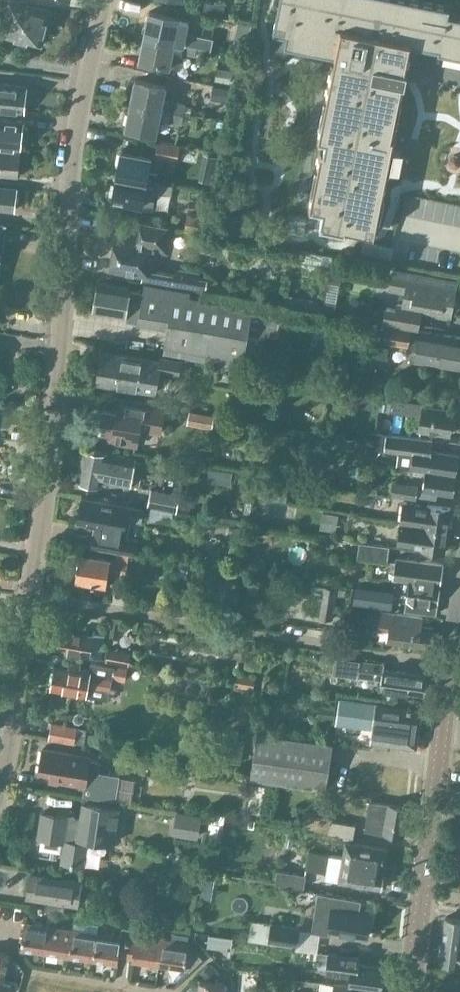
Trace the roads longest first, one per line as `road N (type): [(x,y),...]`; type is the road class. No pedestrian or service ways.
road 1 (residential): [(33,597),(78,131),(106,0)]
road 2 (residential): [(454,664),(33,597)]
road 3 (tertiary): [(412,991),(454,664)]
road 4 (residential): [(0,784),(33,597)]

